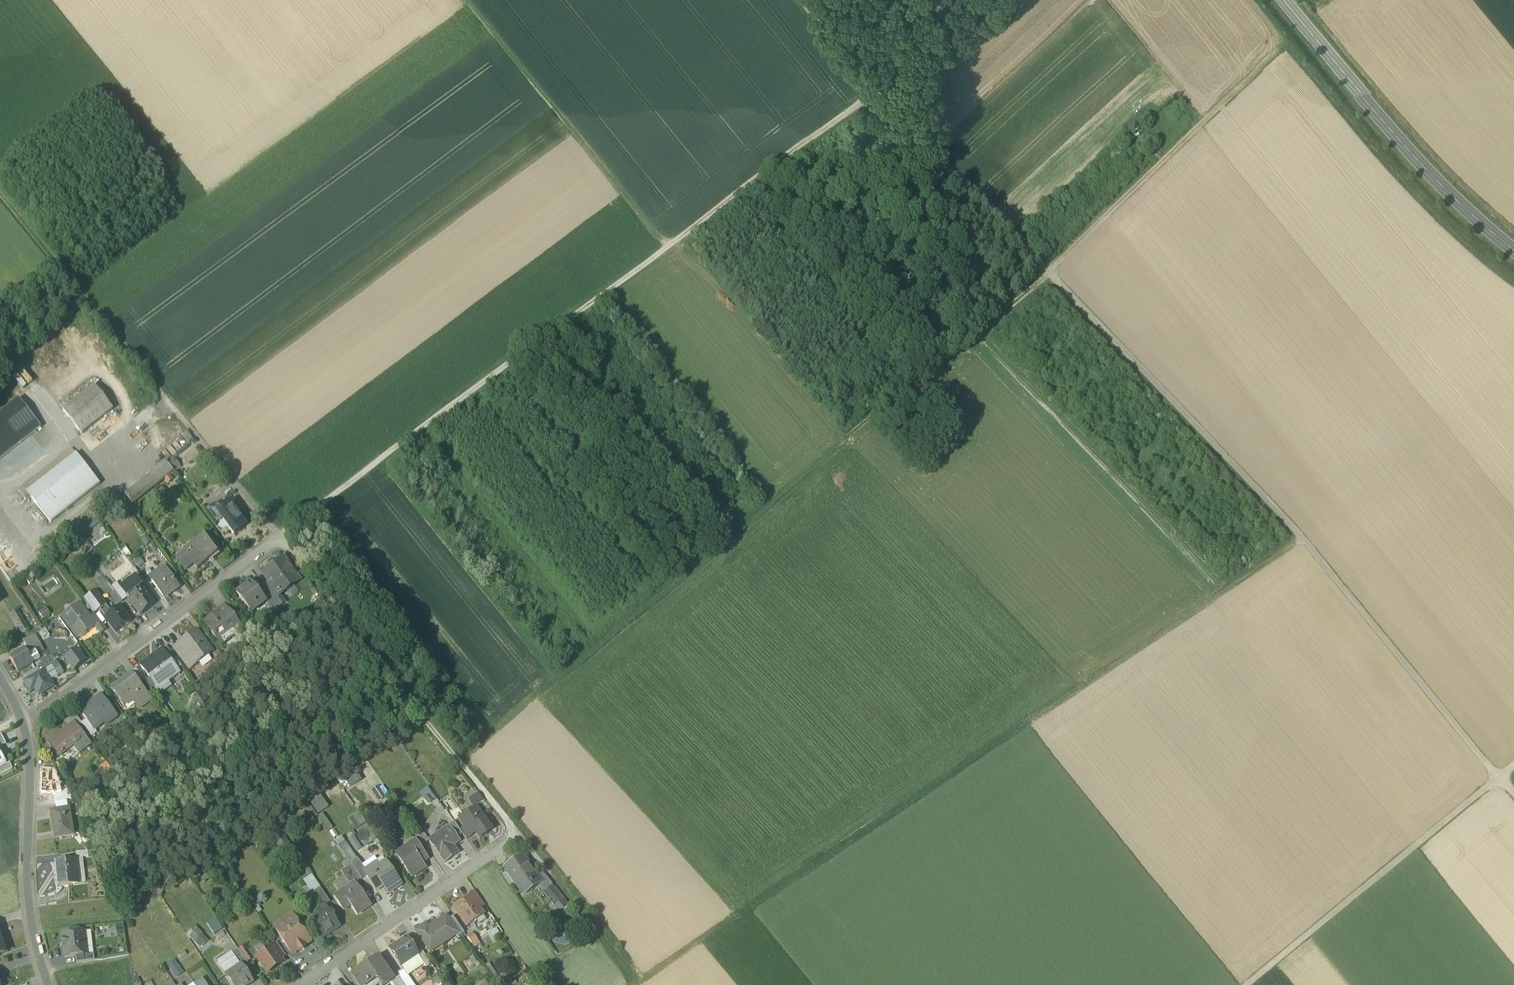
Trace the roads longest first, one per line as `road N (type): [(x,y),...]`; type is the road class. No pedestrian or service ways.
road 1 (track): [(1286,43),(1023,302),(463,763)]
road 2 (track): [(1499,777),(1309,543),(876,89)]
road 3 (track): [(647,984),(1309,543)]
road 4 (track): [(876,89),(278,536)]
road 5 (track): [(278,536),(642,984)]
road 6 (track): [(0,192),(278,536)]
road 7 (secondary): [(1513,248),(1448,191),(1281,0)]
road 8 (track): [(1499,777),(1247,984)]
road 9 (track): [(467,0),(669,246)]
road 10 (residential): [(24,718),(278,536)]
road 11 (residential): [(24,718),(32,754),(31,919),(48,984)]
road 12 (residential): [(299,984),(521,834)]

